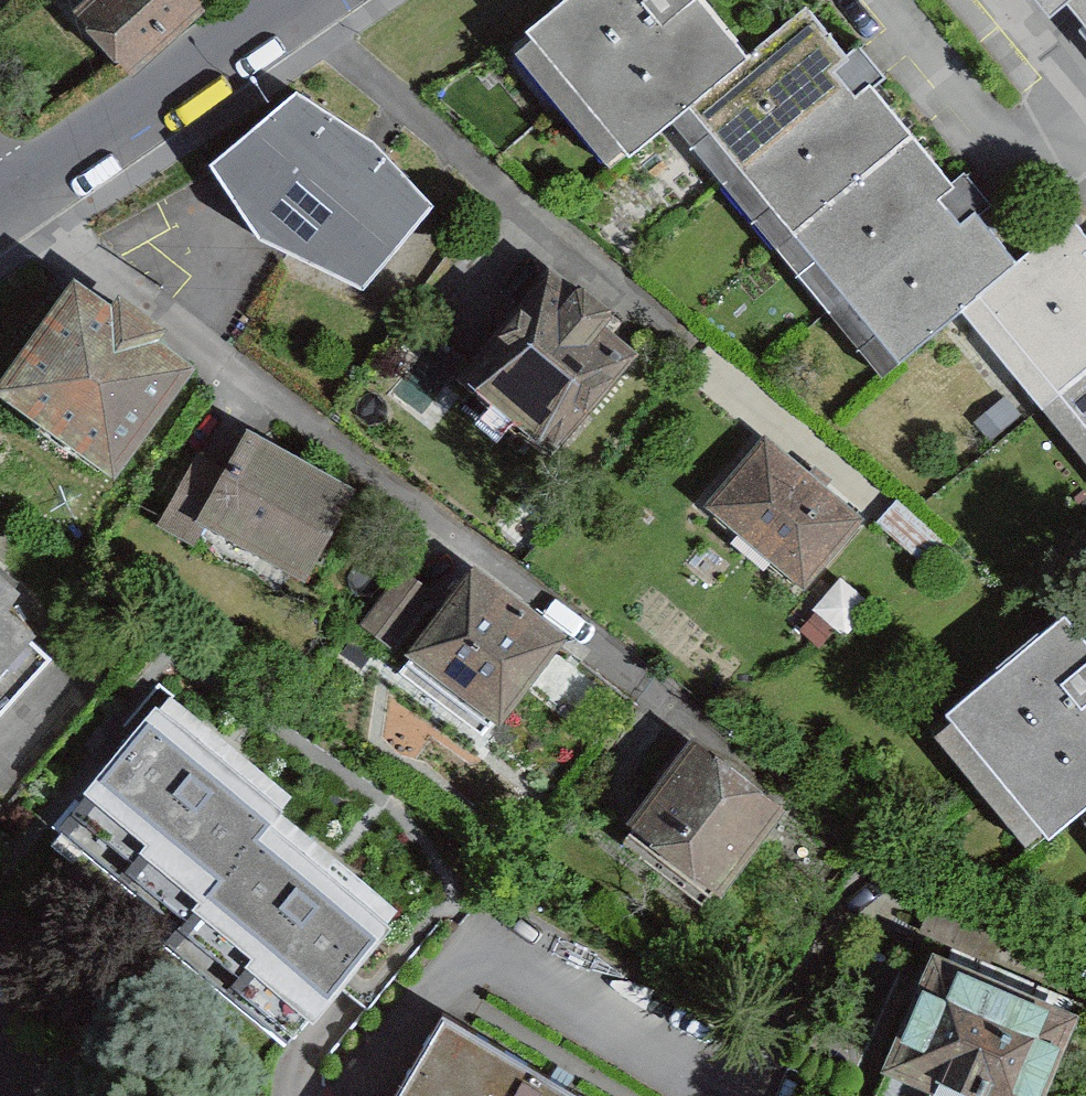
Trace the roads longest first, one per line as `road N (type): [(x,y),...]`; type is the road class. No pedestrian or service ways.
road 1 (residential): [(0,202),(283,0)]

